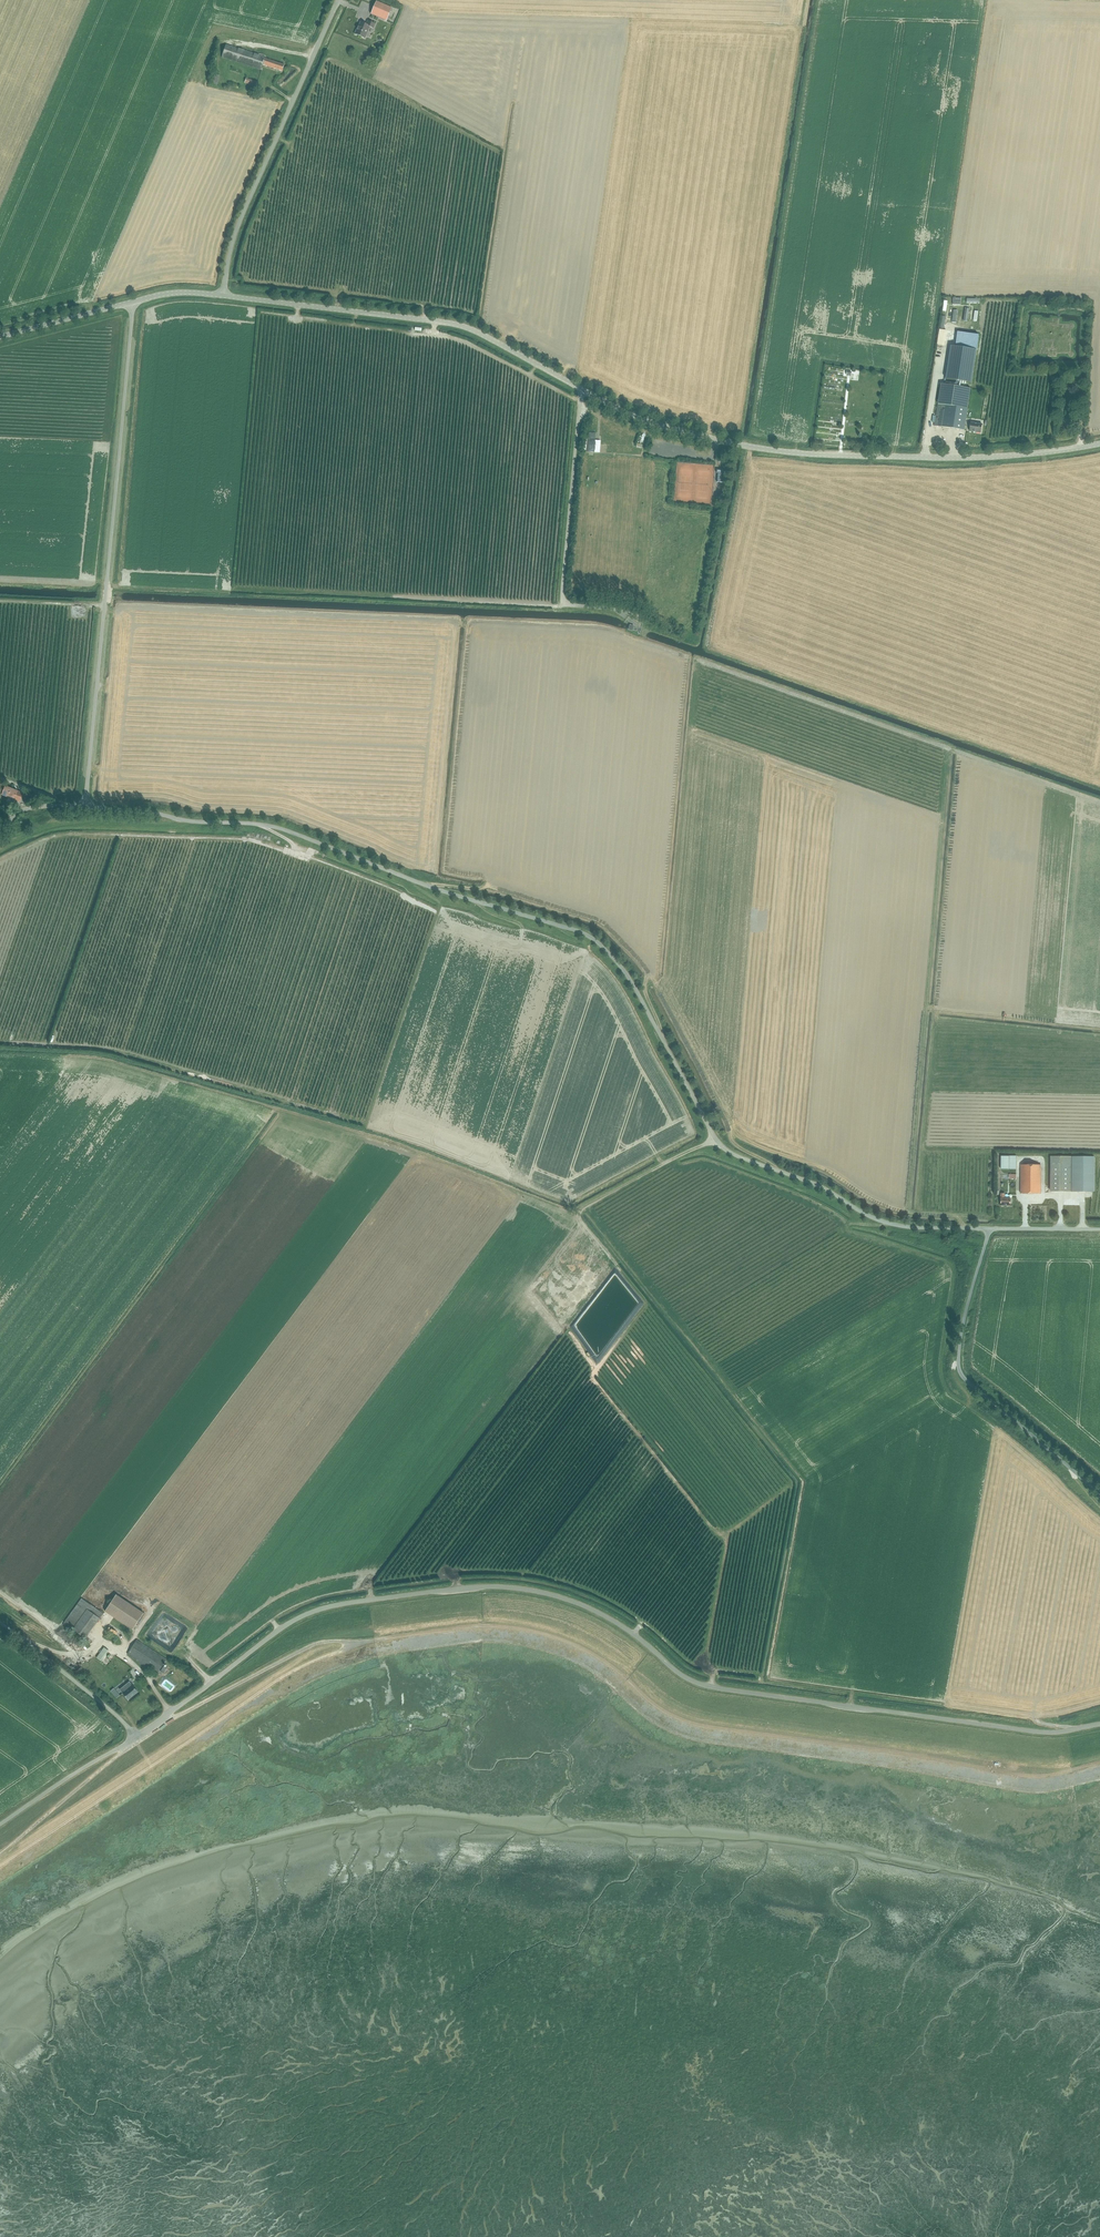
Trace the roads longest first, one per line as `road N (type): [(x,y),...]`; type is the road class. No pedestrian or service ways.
road 1 (unclassified): [(988,1229),(892,1224),(714,1141),(630,980),(593,936),(276,828),(86,807)]
road 2 (unclassified): [(1099,1725),(1045,1732),(695,1683),(569,1600),(488,1587),(303,1616),(139,1737)]
road 3 (tertiary): [(1099,443),(957,457),(823,456),(643,421),(582,389)]
road 4 (unclassified): [(86,807),(132,302)]
road 5 (track): [(0,1867),(286,1675),(369,1641)]
road 6 (tertiary): [(582,389),(453,324),(223,295)]
road 7 (unclassified): [(1099,1496),(959,1369),(988,1229)]
road 8 (unclassified): [(223,295),(249,199),(339,0)]
road 9 (unclassified): [(582,389),(563,599),(615,610)]
road 10 (unclassified): [(139,1737),(0,1626)]
road 11 (unclassified): [(0,1824),(139,1737)]
road 12 (tertiary): [(0,337),(132,302)]

